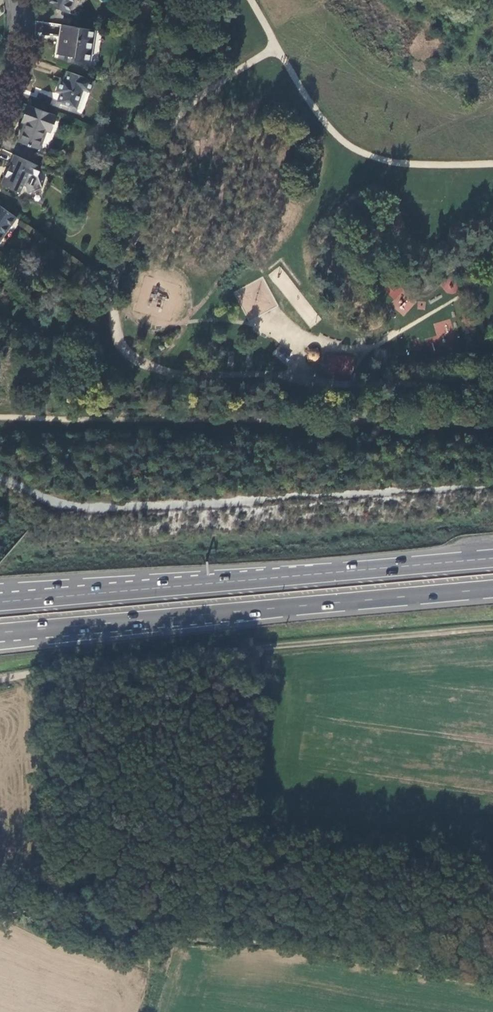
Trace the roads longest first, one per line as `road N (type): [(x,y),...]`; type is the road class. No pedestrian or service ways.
road 1 (track): [(492,627),(0,680)]
road 2 (trunk): [(0,636),(492,589)]
road 3 (trunk): [(492,558),(0,598)]

